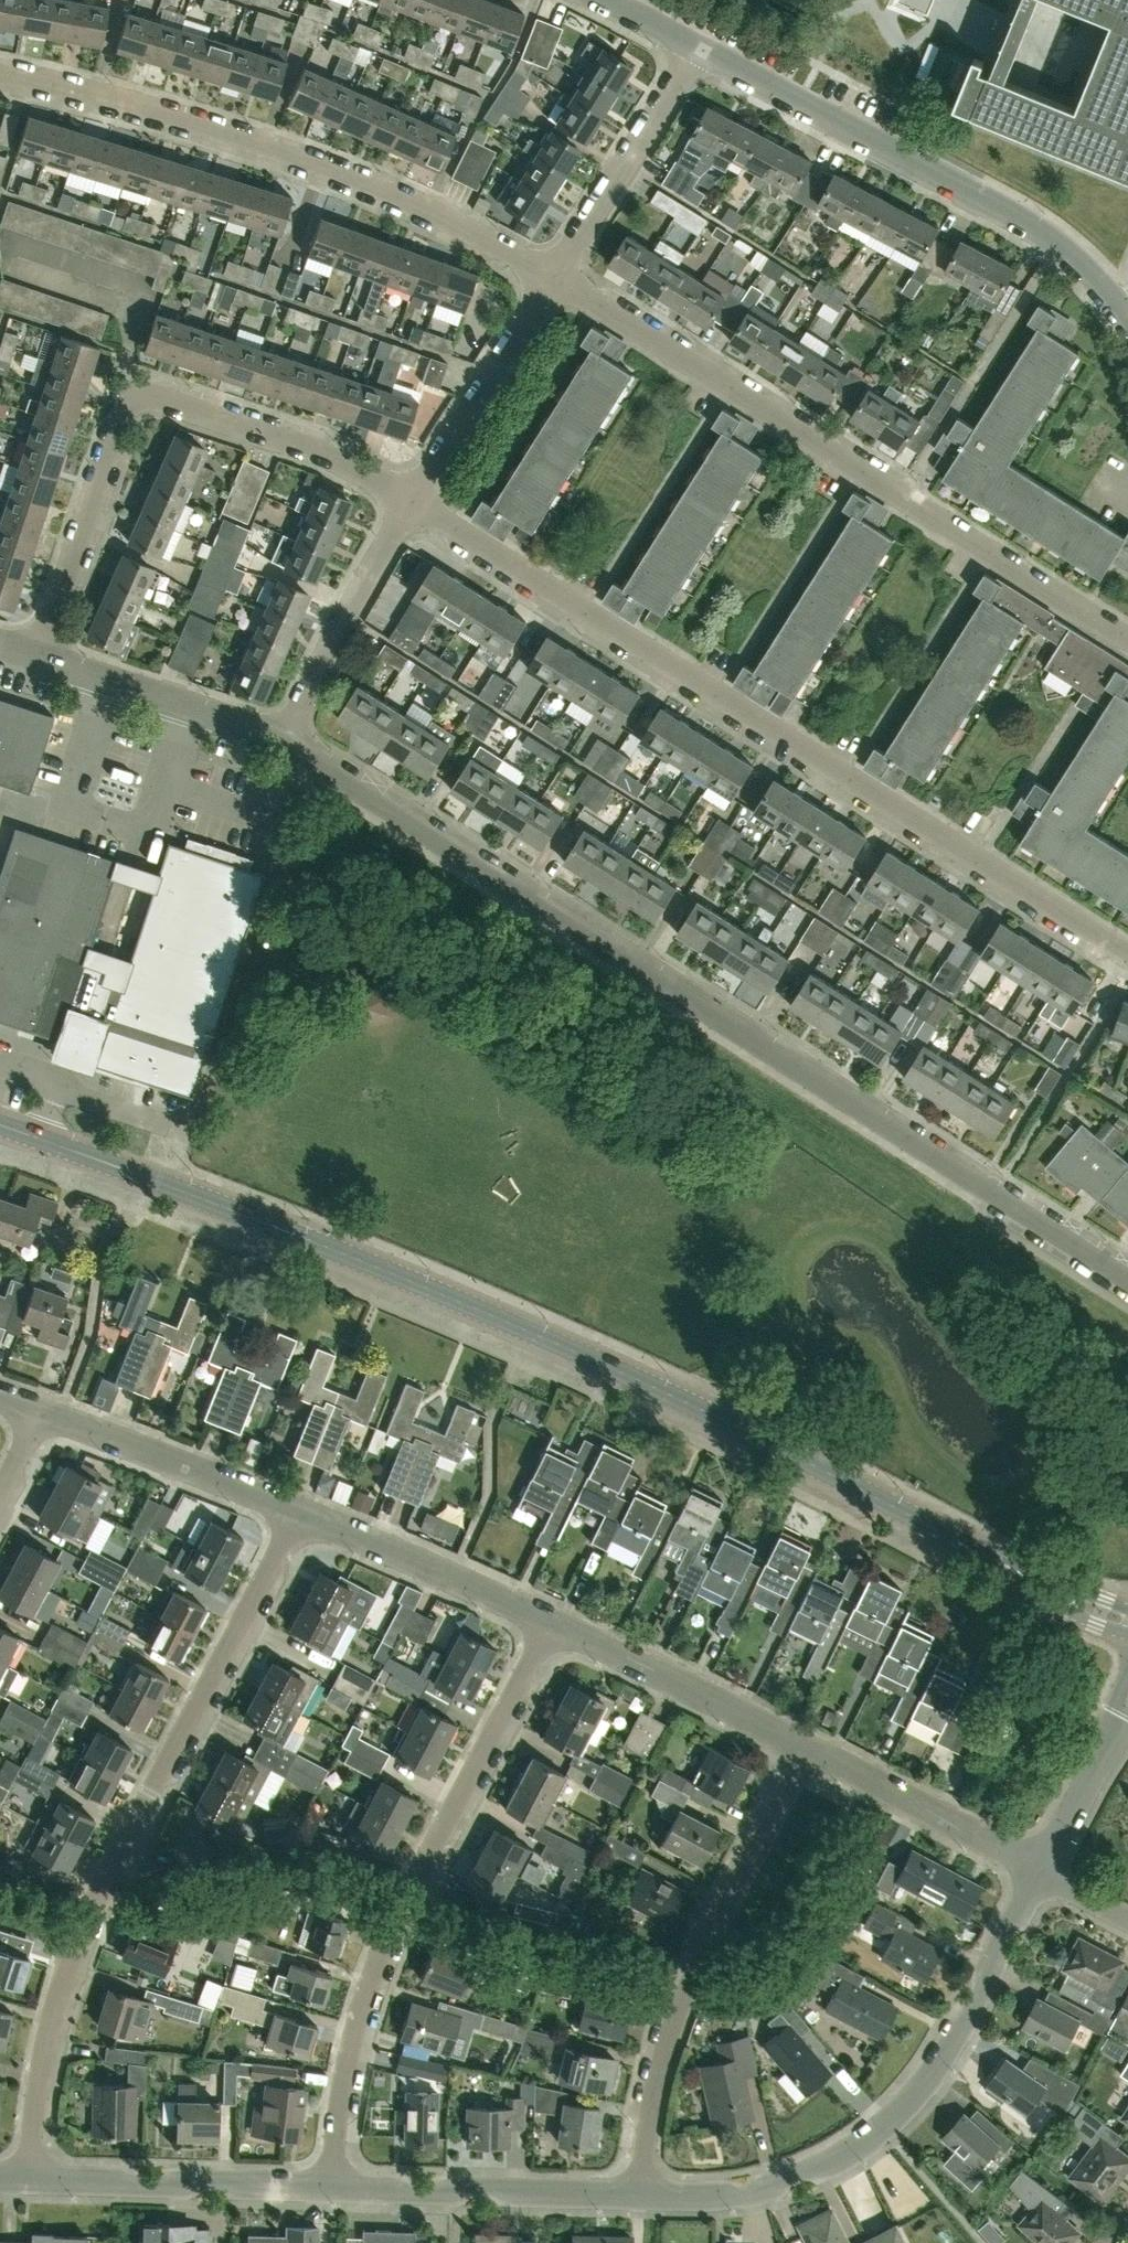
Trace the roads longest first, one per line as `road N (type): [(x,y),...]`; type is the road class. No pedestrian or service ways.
road 1 (tertiary): [(1127,1619),(1048,1588),(690,1404),(411,1280),(0,1124)]
road 2 (residential): [(1127,1283),(288,739)]
road 3 (residential): [(1127,953),(411,497)]
road 4 (residential): [(29,2178),(44,2052),(97,1895),(299,1510)]
road 5 (residential): [(1127,639),(553,277)]
road 6 (residential): [(327,2187),(350,2033),(385,1937),(550,1621)]
road 7 (residential): [(553,277),(432,210),(317,163),(0,74)]
road 8 (residential): [(39,659),(120,419),(139,398),(165,398),(411,497)]
road 9 (residential): [(1037,1871),(918,2089),(882,2127),(800,2174),(741,2190),(638,2196)]
road 10 (residential): [(1127,323),(1060,247),(692,46)]
road 11 (residential): [(638,2196),(659,2063),(697,1953),(802,1746)]
road 12 (residential): [(638,2196),(327,2187)]
road 13 (residential): [(327,2187),(29,2178)]
road 14 (residential): [(802,1746),(550,1621)]
road 15 (residential): [(299,1510),(39,1414)]
road 16 (residential): [(550,1621),(299,1510)]
road 17 (residential): [(288,739),(411,497)]
road 18 (residential): [(553,277),(692,46)]
road 19 (residential): [(1037,1871),(802,1746)]
road 20 (residential): [(411,497),(553,277)]
road 21 (residential): [(288,739),(39,659)]
road 22 (residential): [(1127,1700),(1037,1871)]

